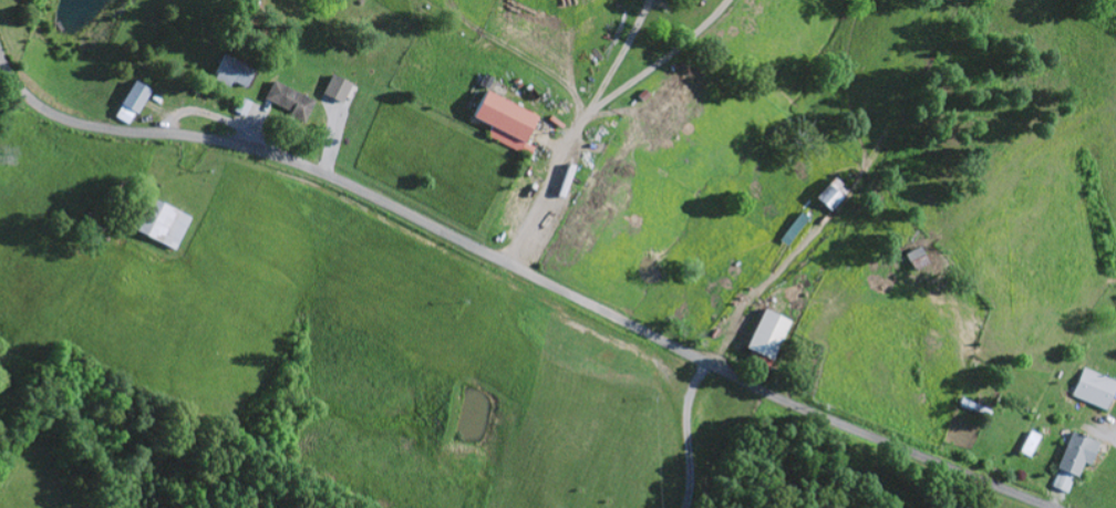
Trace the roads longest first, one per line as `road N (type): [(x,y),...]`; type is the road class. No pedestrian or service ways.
road 1 (tertiary): [(1056,507),(786,401),(331,174),(228,141),(54,115),(31,102),(0,61)]
road 2 (track): [(704,360),(735,310),(792,265),(851,193),(882,142)]

